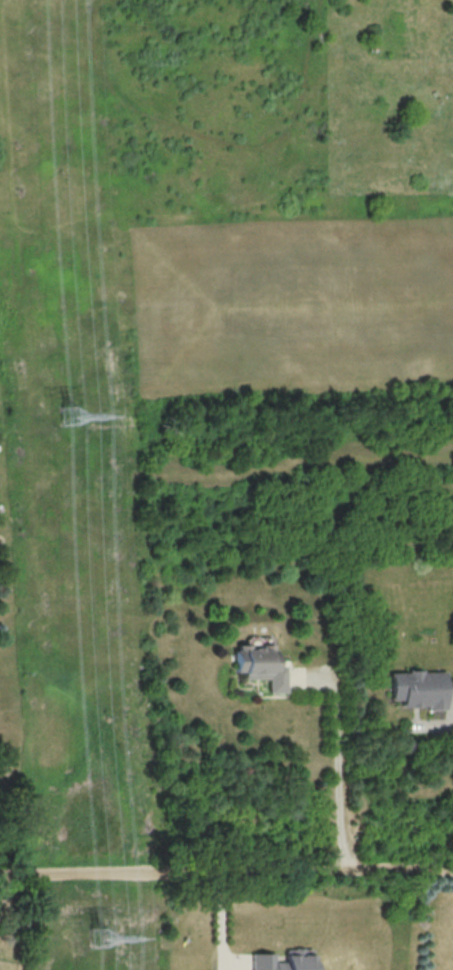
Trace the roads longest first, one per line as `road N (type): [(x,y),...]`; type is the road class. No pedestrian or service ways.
road 1 (residential): [(452,869),(0,880)]

